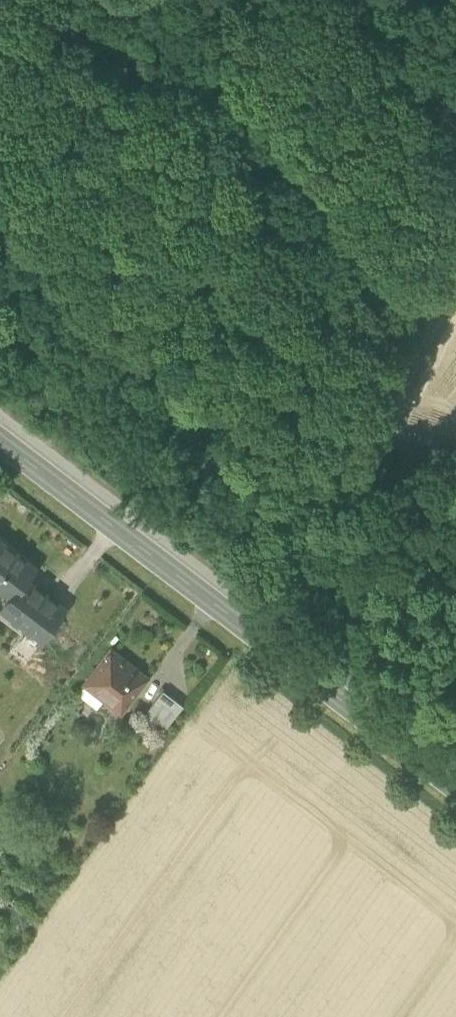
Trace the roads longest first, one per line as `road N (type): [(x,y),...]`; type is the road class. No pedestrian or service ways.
road 1 (secondary): [(0,447),(455,790)]
road 2 (track): [(242,629),(455,223)]

